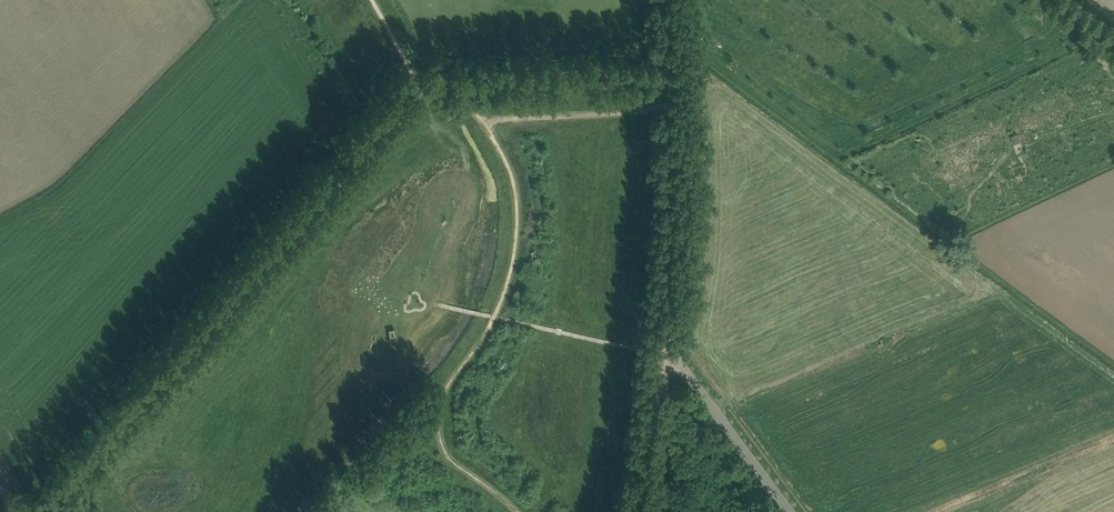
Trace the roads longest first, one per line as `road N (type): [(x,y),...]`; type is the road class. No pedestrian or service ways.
road 1 (track): [(20,511),(59,485),(418,81),(675,71)]
road 2 (unclassified): [(791,511),(668,346),(677,230),(672,0)]
road 3 (track): [(673,37),(708,46),(858,124),(1062,34)]
road 4 (track): [(634,511),(668,346)]

